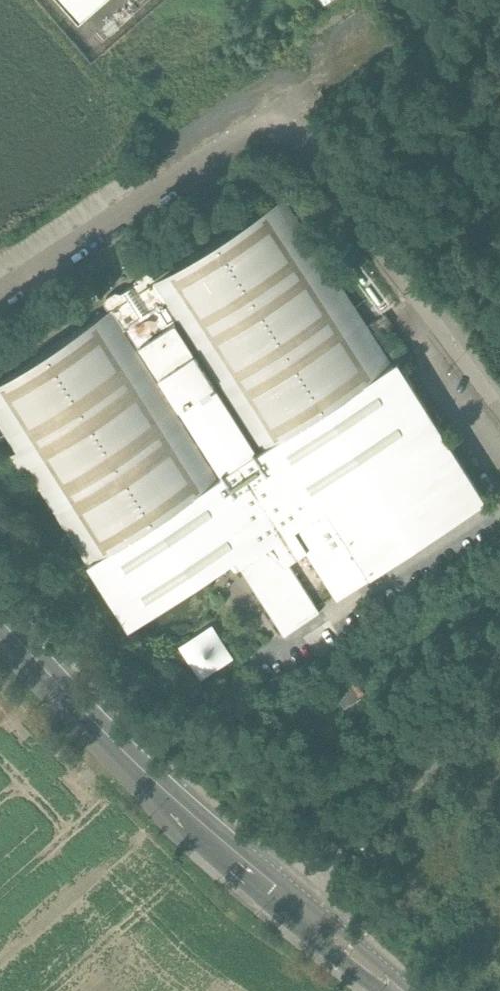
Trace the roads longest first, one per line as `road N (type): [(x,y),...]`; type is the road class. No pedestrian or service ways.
road 1 (tertiary): [(0,633),(203,843),(373,990)]

